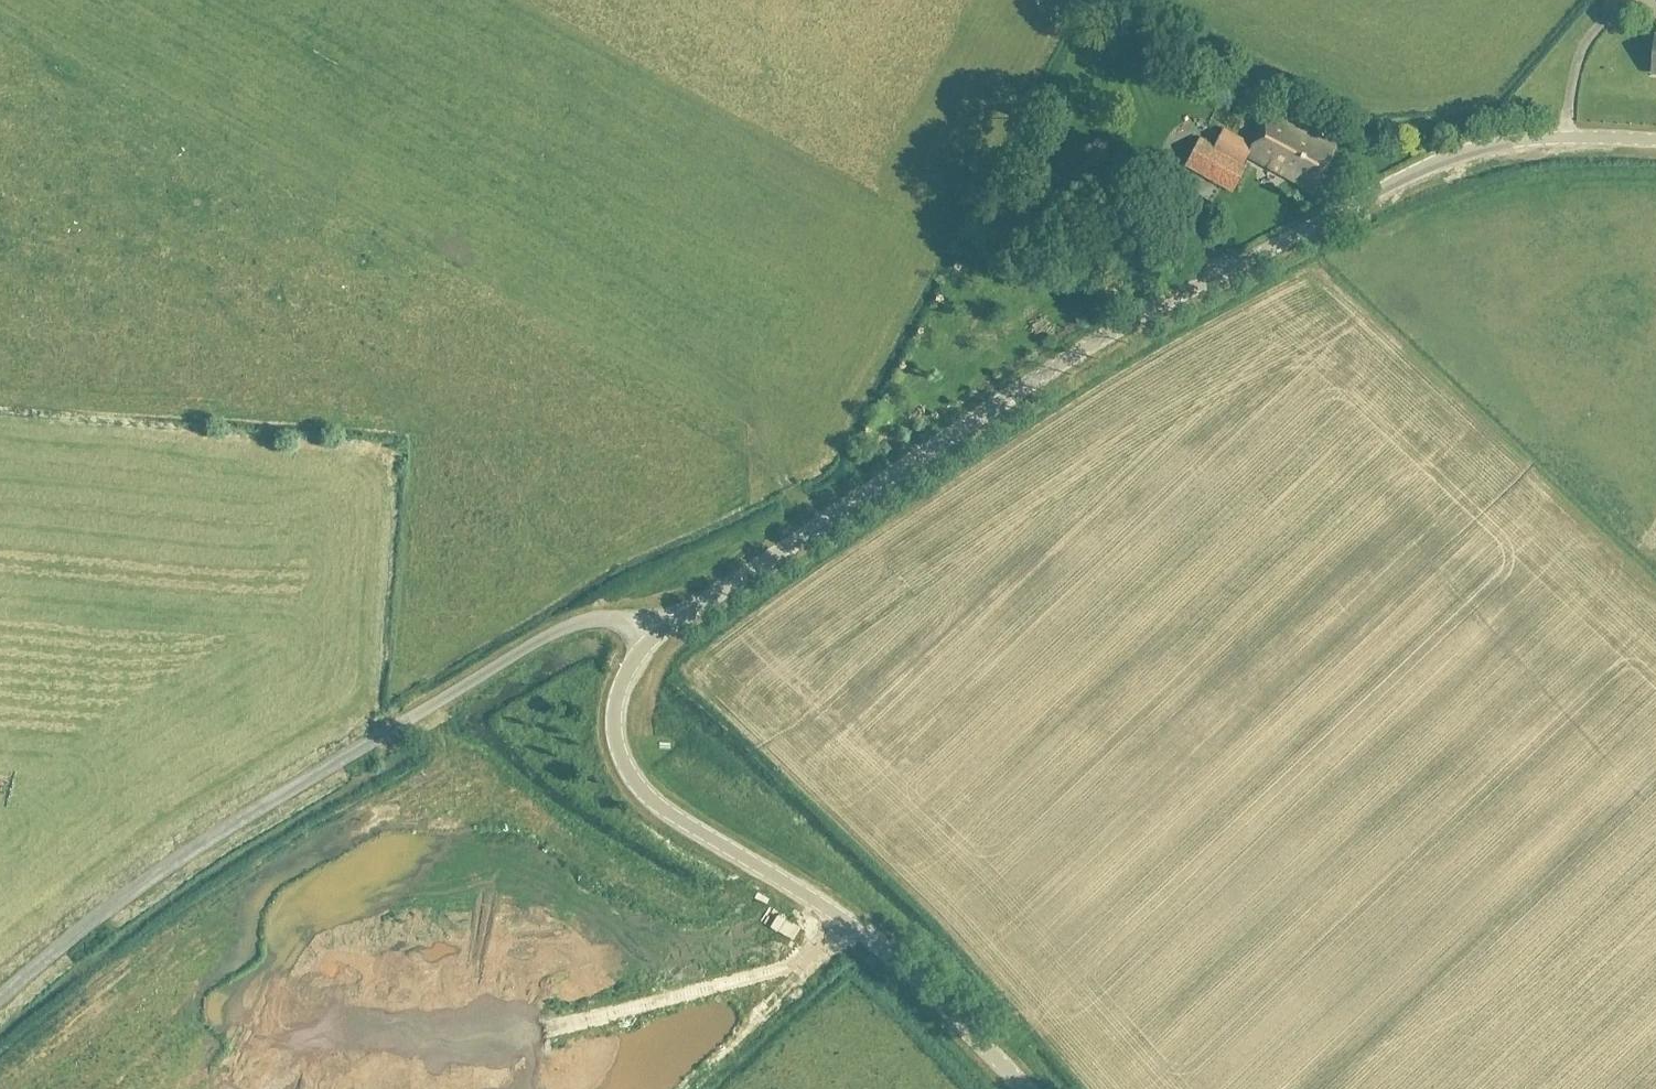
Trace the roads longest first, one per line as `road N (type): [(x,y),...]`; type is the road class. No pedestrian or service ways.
road 1 (unclassified): [(656,633),(1059,363),(1417,170),(1532,138),(1655,138)]
road 2 (unclassified): [(0,996),(175,861),(524,648),(602,616),(632,619),(656,633)]
road 3 (unclassified): [(1025,1088),(862,930),(638,784),(618,736),(619,699),(632,663),(656,633)]

